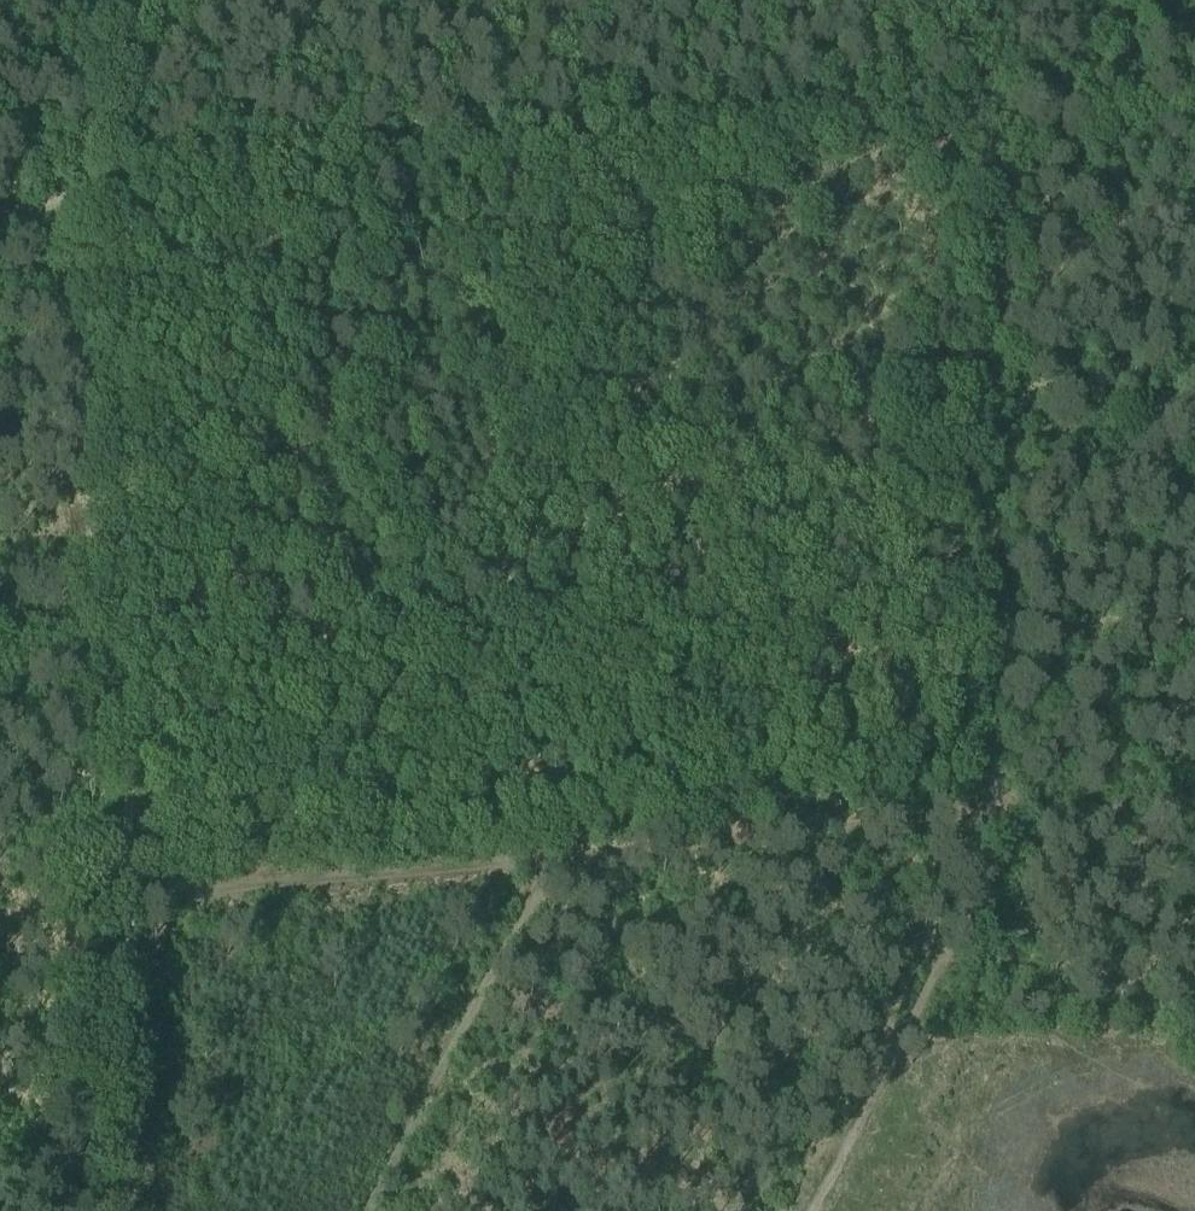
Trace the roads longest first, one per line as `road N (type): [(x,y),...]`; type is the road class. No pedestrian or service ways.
road 1 (track): [(1006,0),(1006,97),(138,172),(138,0)]
road 2 (track): [(364,1210),(555,856),(1194,791)]
road 3 (track): [(128,1210),(138,172)]
road 4 (track): [(1006,97),(996,817),(976,890),(909,1026)]
road 5 (track): [(555,856),(131,896)]
road 6 (track): [(812,1210),(909,1026)]
road 7 (track): [(0,223),(138,172)]

